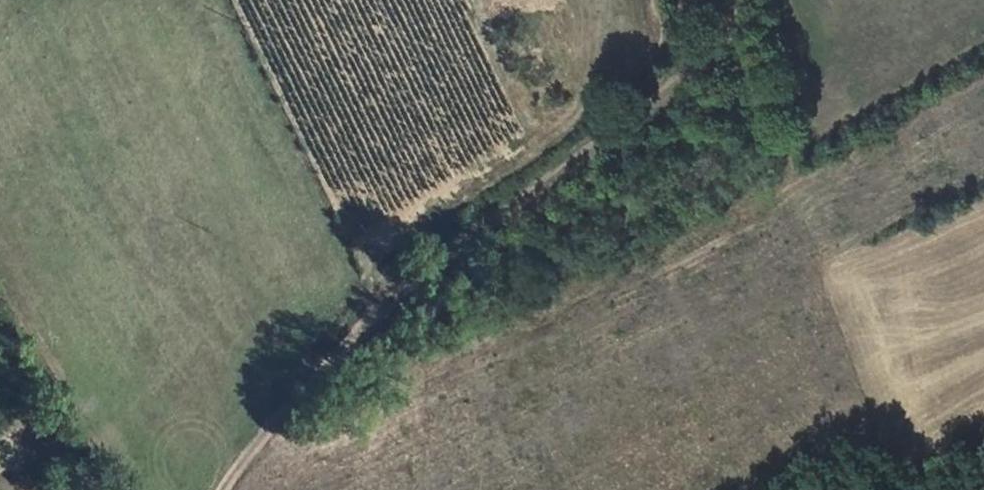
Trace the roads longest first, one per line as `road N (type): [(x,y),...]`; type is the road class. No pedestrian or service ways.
road 1 (track): [(232,489),(379,290),(714,53),(738,0)]

